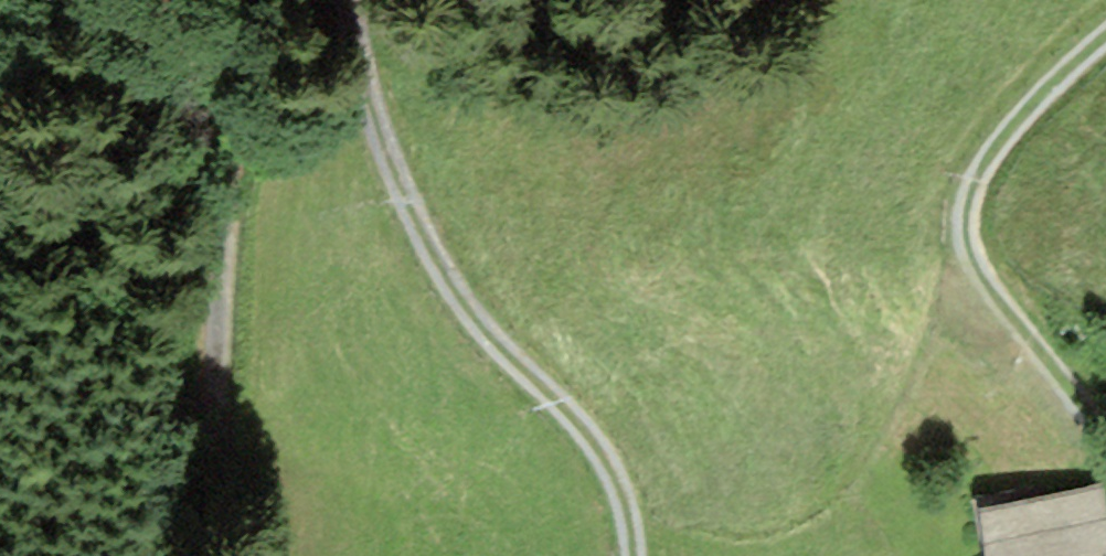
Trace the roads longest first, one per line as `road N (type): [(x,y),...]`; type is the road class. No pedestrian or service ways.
road 1 (track): [(354,0),(379,136),(421,232),(469,310),(585,434),(618,486),(631,555)]
road 2 (track): [(262,0),(225,200),(196,555)]
road 3 (track): [(1105,449),(989,291),(973,262),(966,212),(972,180),(1039,100),(1105,44)]

